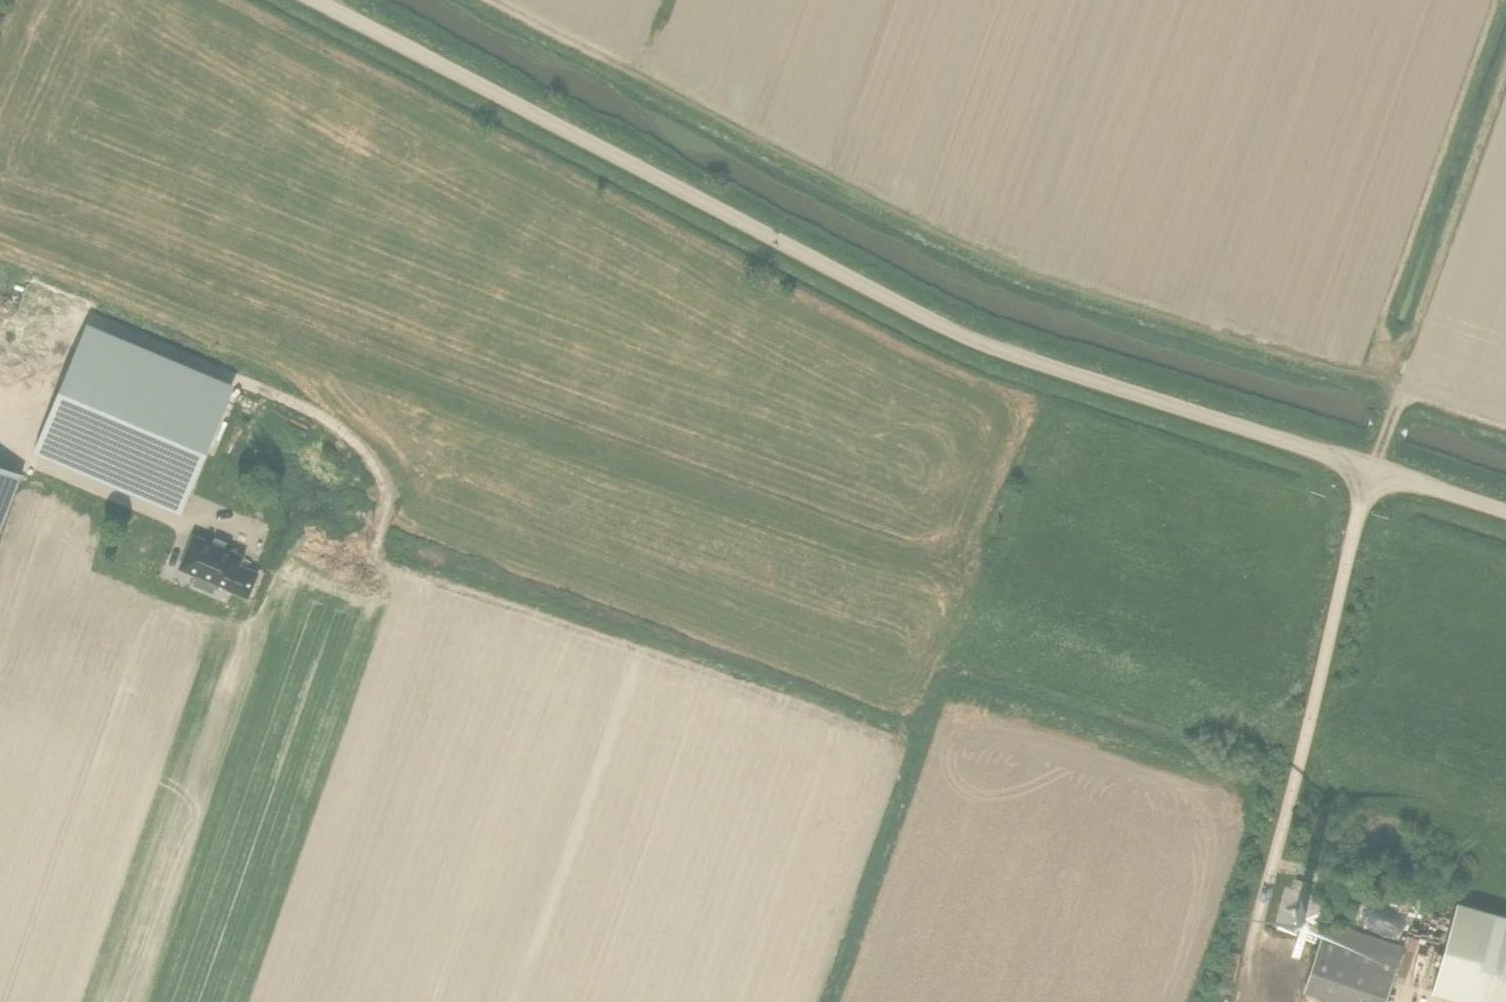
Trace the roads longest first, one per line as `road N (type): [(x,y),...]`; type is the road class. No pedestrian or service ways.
road 1 (unclassified): [(1505,518),(978,351),(312,0)]

